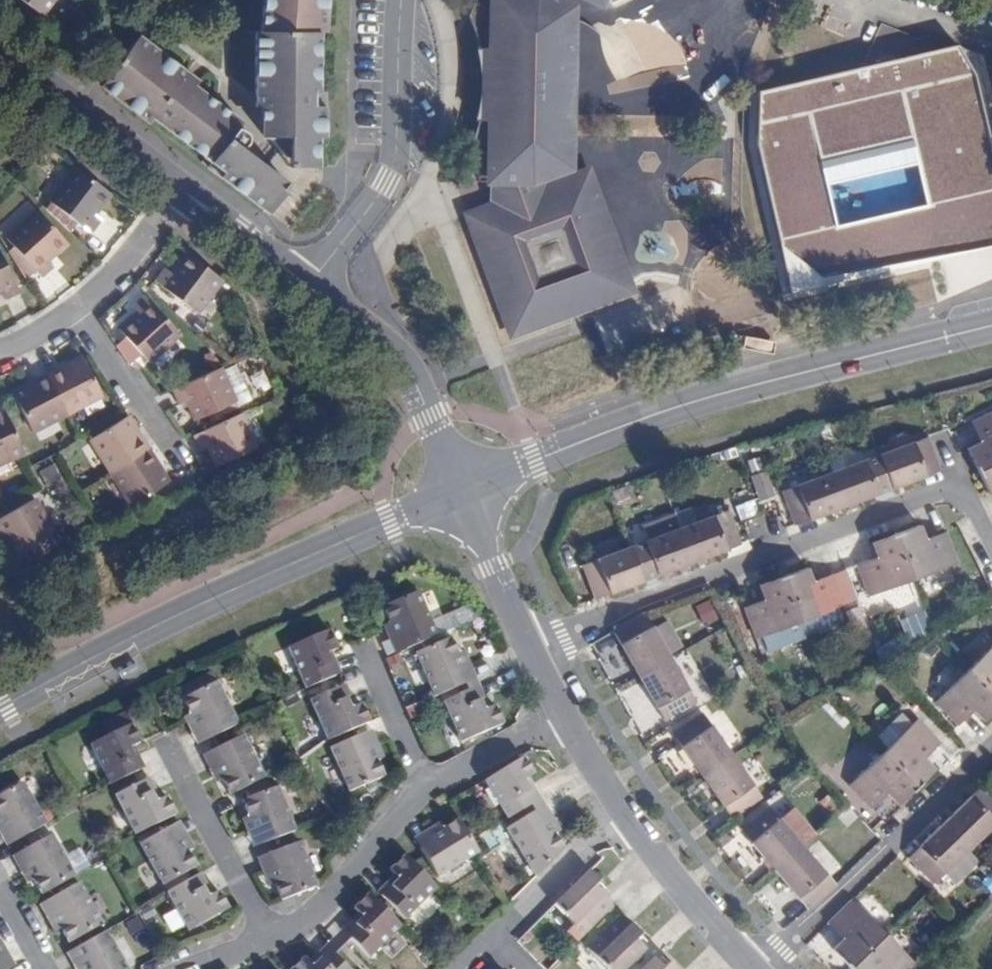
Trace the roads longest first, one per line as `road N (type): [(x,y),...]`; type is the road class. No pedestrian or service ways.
road 1 (secondary): [(991,325),(693,402),(461,493)]
road 2 (residential): [(530,656),(637,600),(940,491),(969,501),(991,544)]
road 3 (secondary): [(461,493),(172,617),(0,710)]
road 4 (residential): [(991,750),(760,968)]
road 5 (residential): [(401,0),(397,150),(387,184),(309,285)]
road 6 (tertiary): [(461,493),(406,370),(309,285)]
road 7 (tertiary): [(184,193),(0,52)]
road 8 (residential): [(269,936),(307,918),(425,784)]
road 9 (residential): [(173,750),(269,936)]
road 10 (residential): [(752,968),(623,816)]
road 11 (residential): [(76,309),(184,464)]
road 12 (residential): [(530,656),(461,493)]
road 13 (residential): [(623,816),(493,935)]
road 14 (residential): [(184,193),(76,309)]
road 15 (tertiary): [(309,285),(184,193)]
road 16 (residential): [(360,647),(425,784)]
road 17 (residential): [(425,784),(559,715)]

